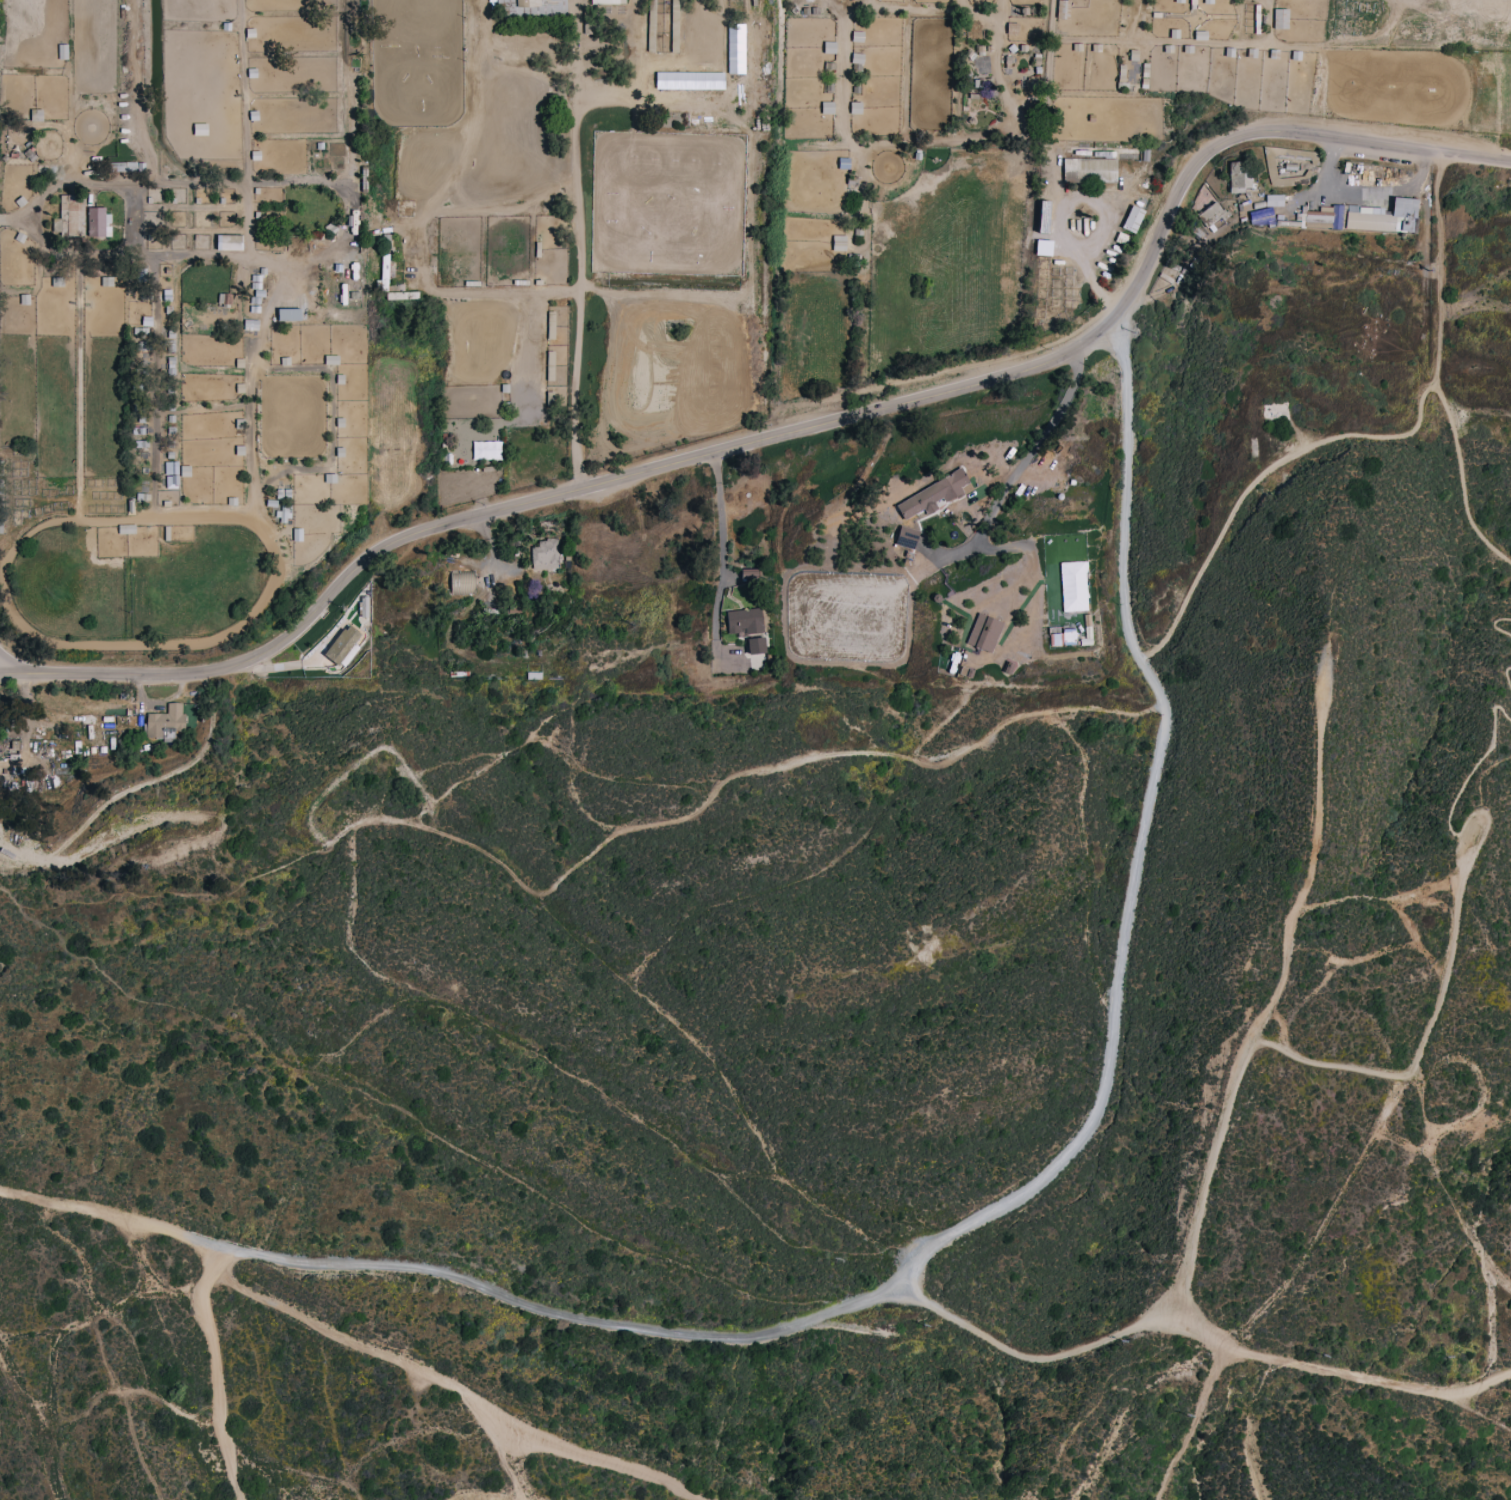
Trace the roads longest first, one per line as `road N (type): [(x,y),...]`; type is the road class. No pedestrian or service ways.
road 1 (residential): [(184,1232),(302,1260),(445,1271),(582,1316),(749,1336),(870,1297),(910,1261),(1032,1187),(1101,1105),(1111,999),(1164,725),(1137,657),(1124,588),(1125,352),(1108,328)]
road 2 (tertiary): [(0,675),(237,668),(264,658),(358,570),(409,539),(1045,367),(1092,343),(1125,311),(1192,169),(1210,147),(1240,134),(1280,130),(1510,163)]
road 3 (track): [(1457,841),(1467,863),(1443,979),(1403,1081),(1245,1035),(1167,1311),(1121,1337),(1039,1363),(890,1279)]
road 4 (track): [(1510,1376),(1454,1396),(1241,1354),(1167,1311)]
road 5 (track): [(217,1273),(481,1399)]
road 6 (track): [(481,1399),(576,1452),(676,1480),(703,1499)]
road 7 (track): [(1442,156),(1440,336),(1431,385)]
road 8 (track): [(1225,1347),(1161,1499)]

